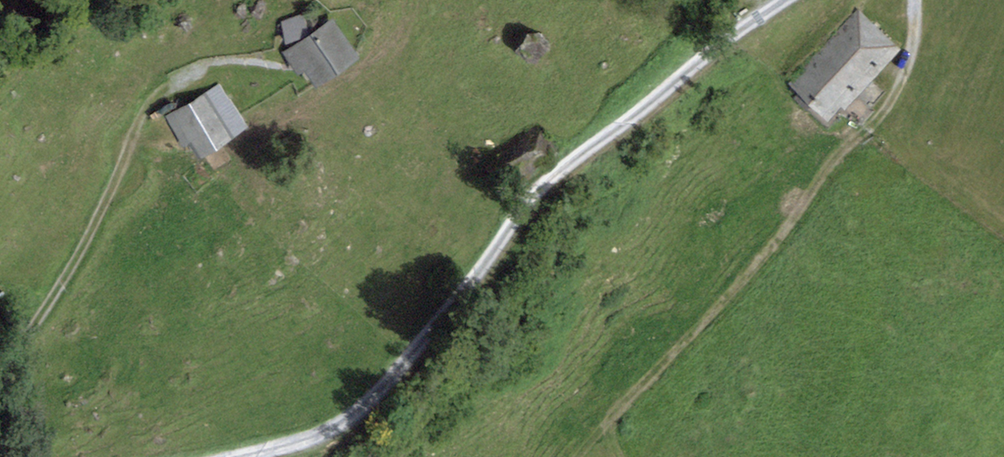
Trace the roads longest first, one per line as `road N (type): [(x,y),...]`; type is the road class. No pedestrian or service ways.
road 1 (track): [(250,456),(338,428),(464,297),(554,177),(785,0)]
road 2 (track): [(578,456),(879,113),(910,63),(914,0)]
road 3 (track): [(206,68),(159,96),(58,291),(0,382)]

